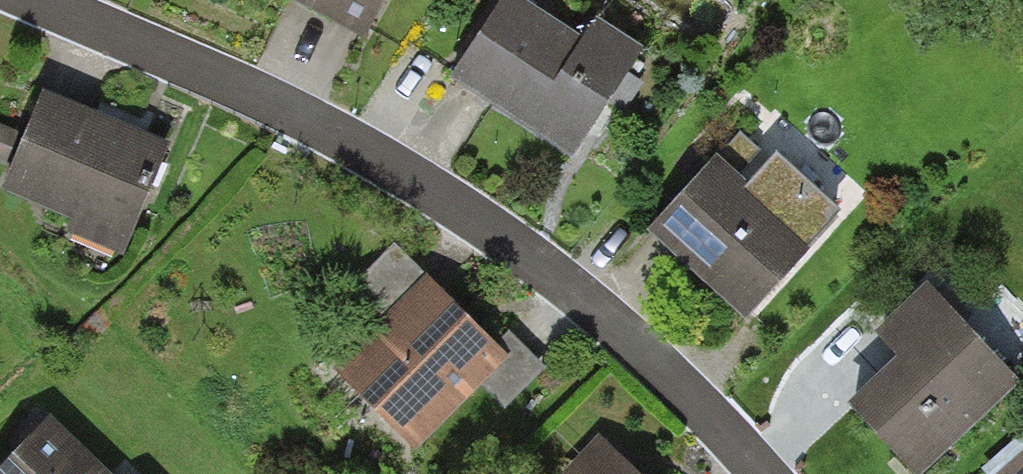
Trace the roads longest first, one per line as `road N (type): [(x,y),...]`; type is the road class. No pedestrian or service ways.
road 1 (residential): [(41,0),(389,163),(500,233),(769,473)]

